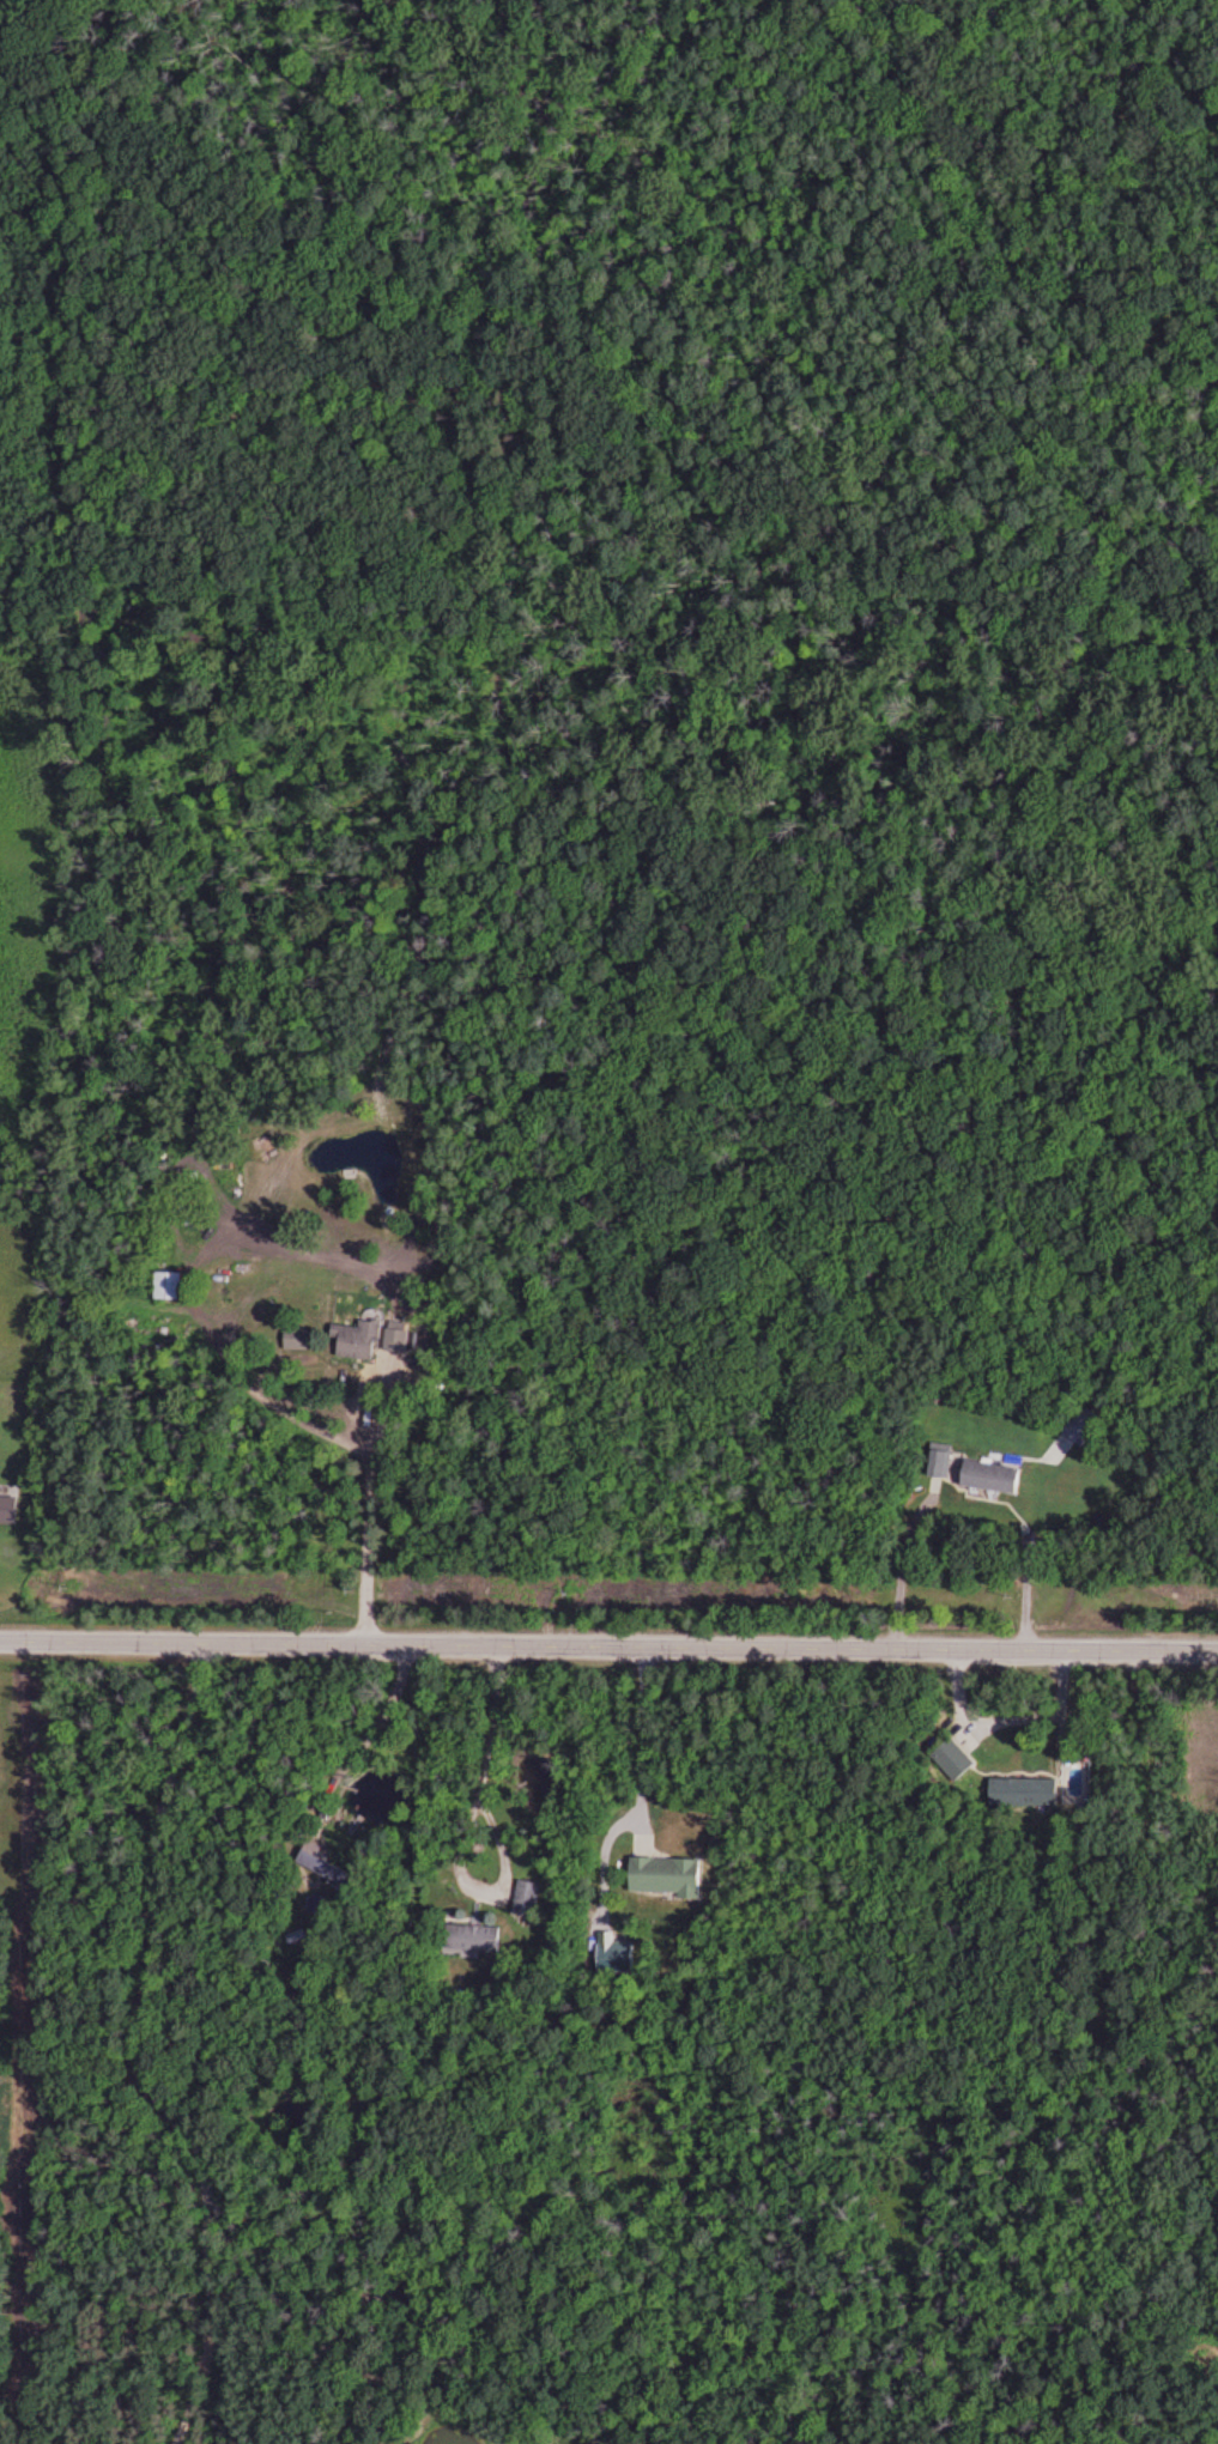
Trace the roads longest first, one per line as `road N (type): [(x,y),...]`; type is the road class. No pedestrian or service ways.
road 1 (residential): [(1217,1655),(0,1644)]

